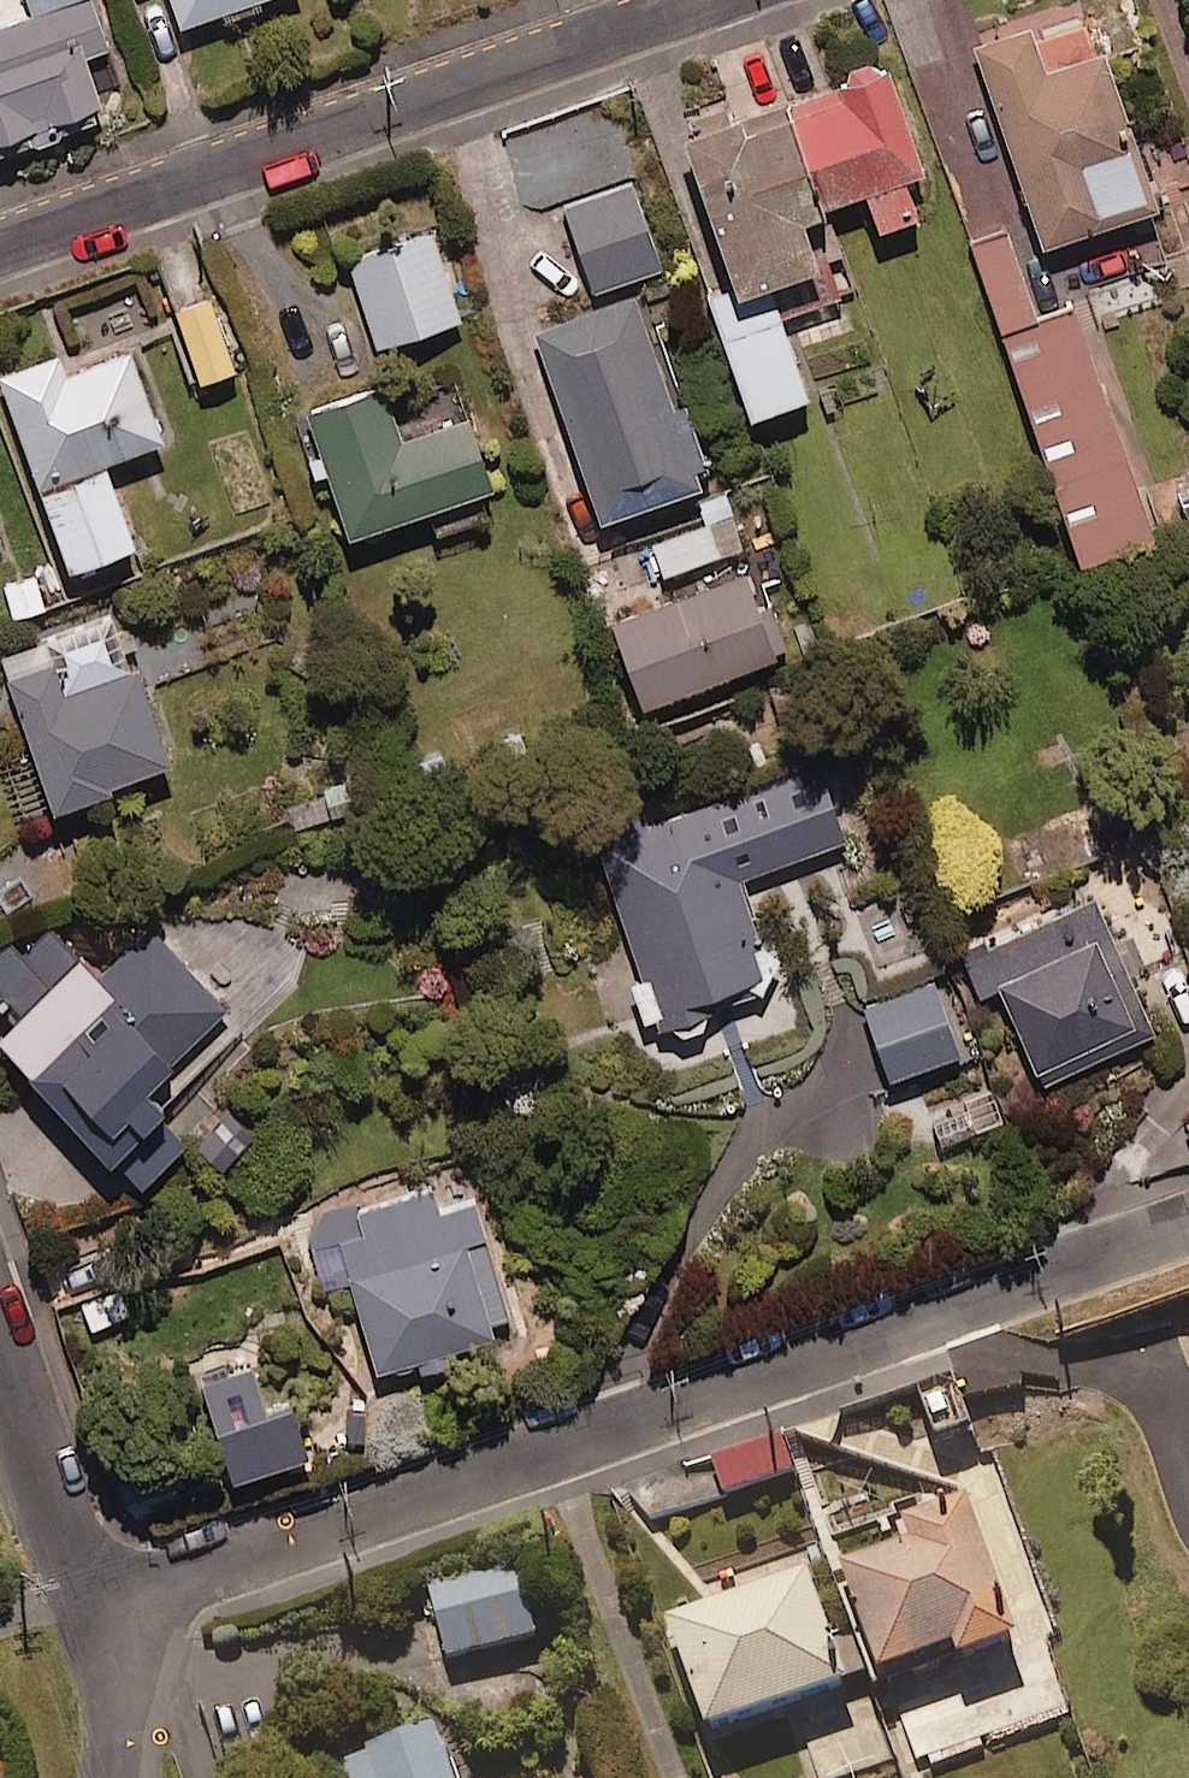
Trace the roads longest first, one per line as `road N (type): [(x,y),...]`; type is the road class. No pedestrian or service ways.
road 1 (residential): [(110,1613),(1188,1225)]
road 2 (residential): [(0,242),(684,0)]
road 3 (residential): [(110,1613),(70,1545),(0,1347)]
road 4 (residential): [(132,1777),(128,1684),(110,1613)]

